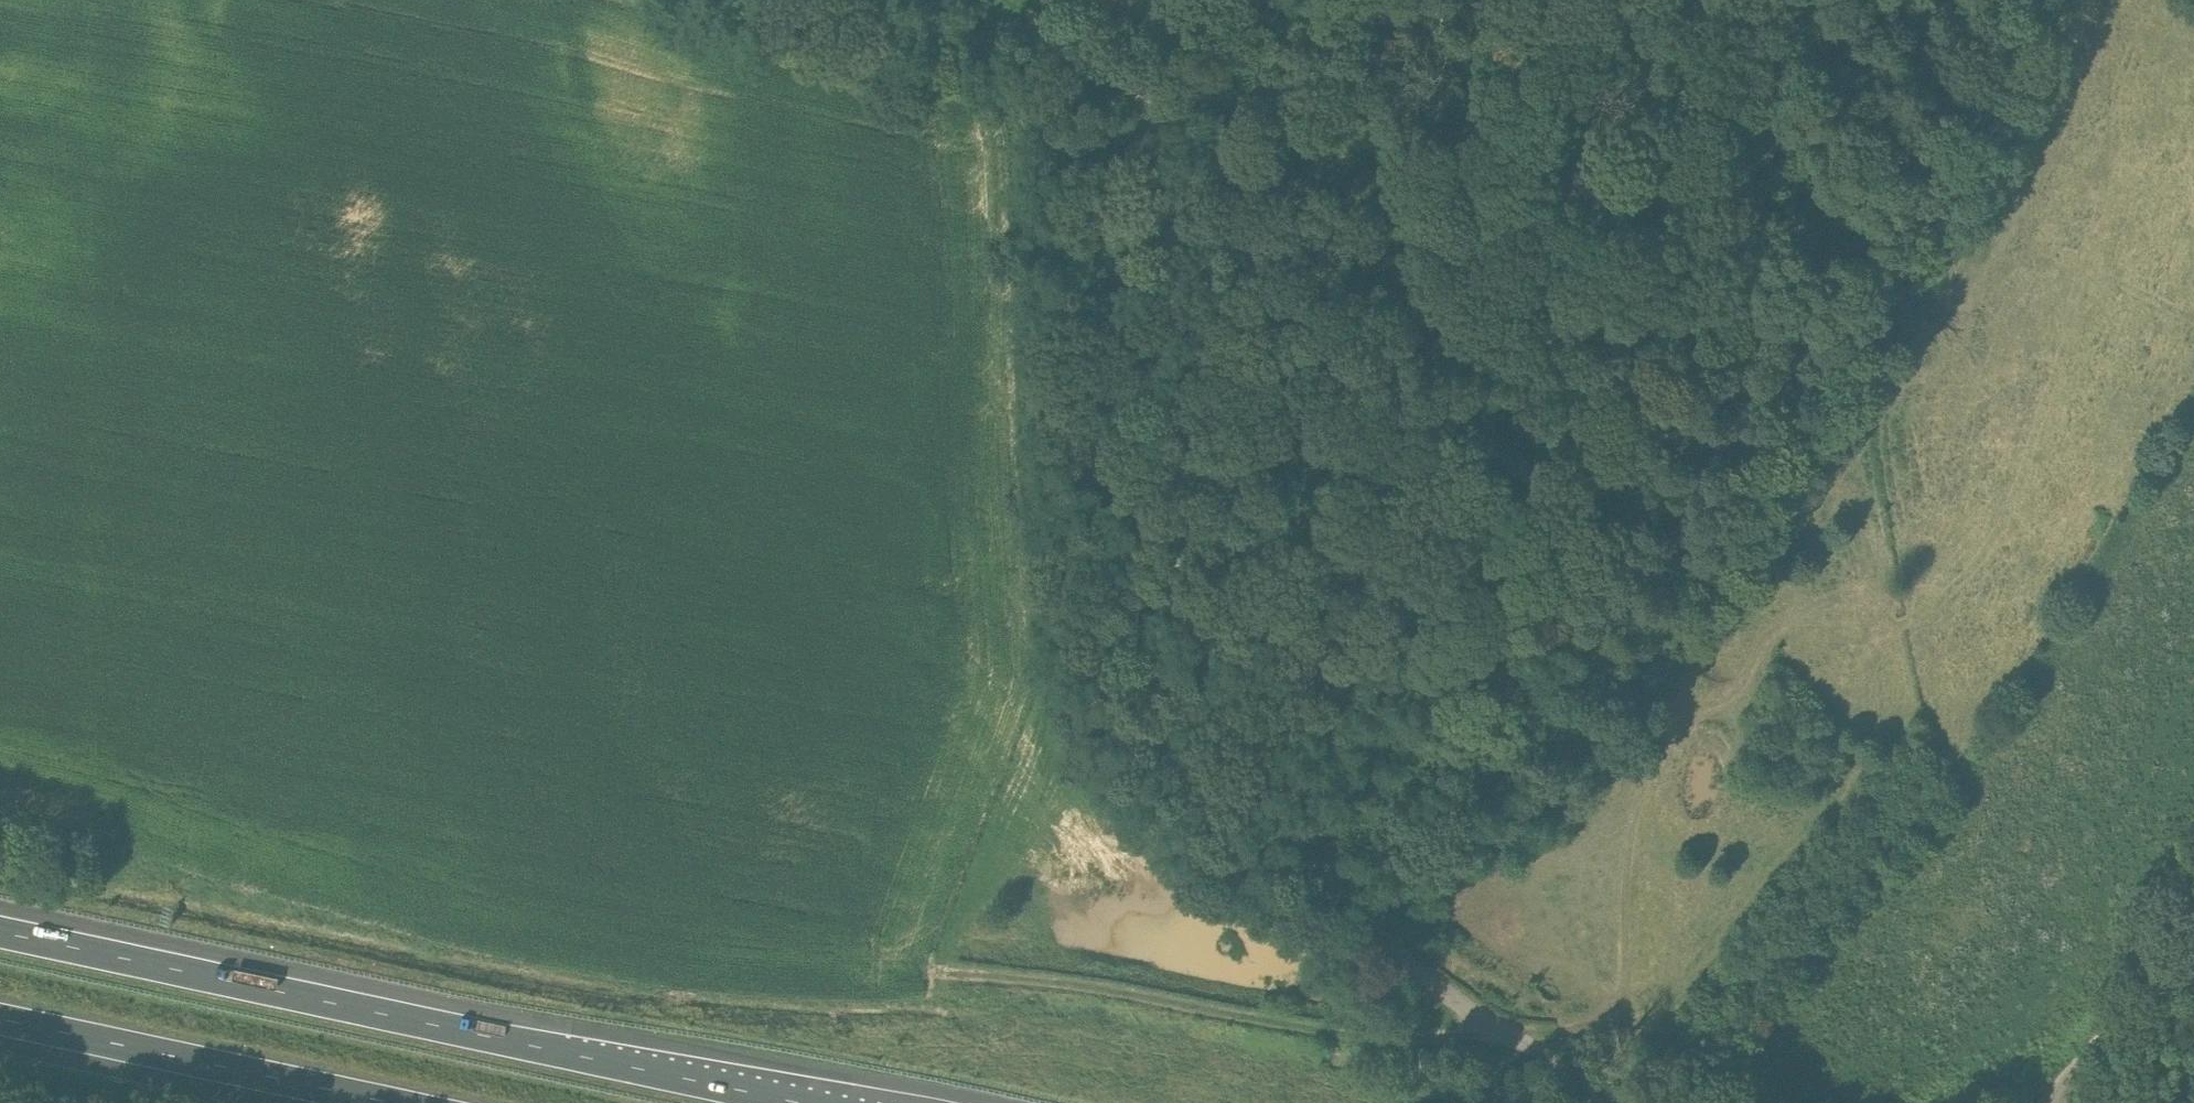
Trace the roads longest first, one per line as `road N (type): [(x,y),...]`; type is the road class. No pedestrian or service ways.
road 1 (track): [(1393,952),(1279,797),(1197,639),(1179,538),(1158,113),(1142,86),(1060,59)]
road 2 (motorway): [(800,1102),(0,927)]
road 3 (motorway): [(0,1027),(372,1102)]
road 4 (track): [(1060,59),(730,0)]
road 5 (unclassified): [(1604,1102),(1393,952)]
road 6 (track): [(2049,1102),(2193,916)]

